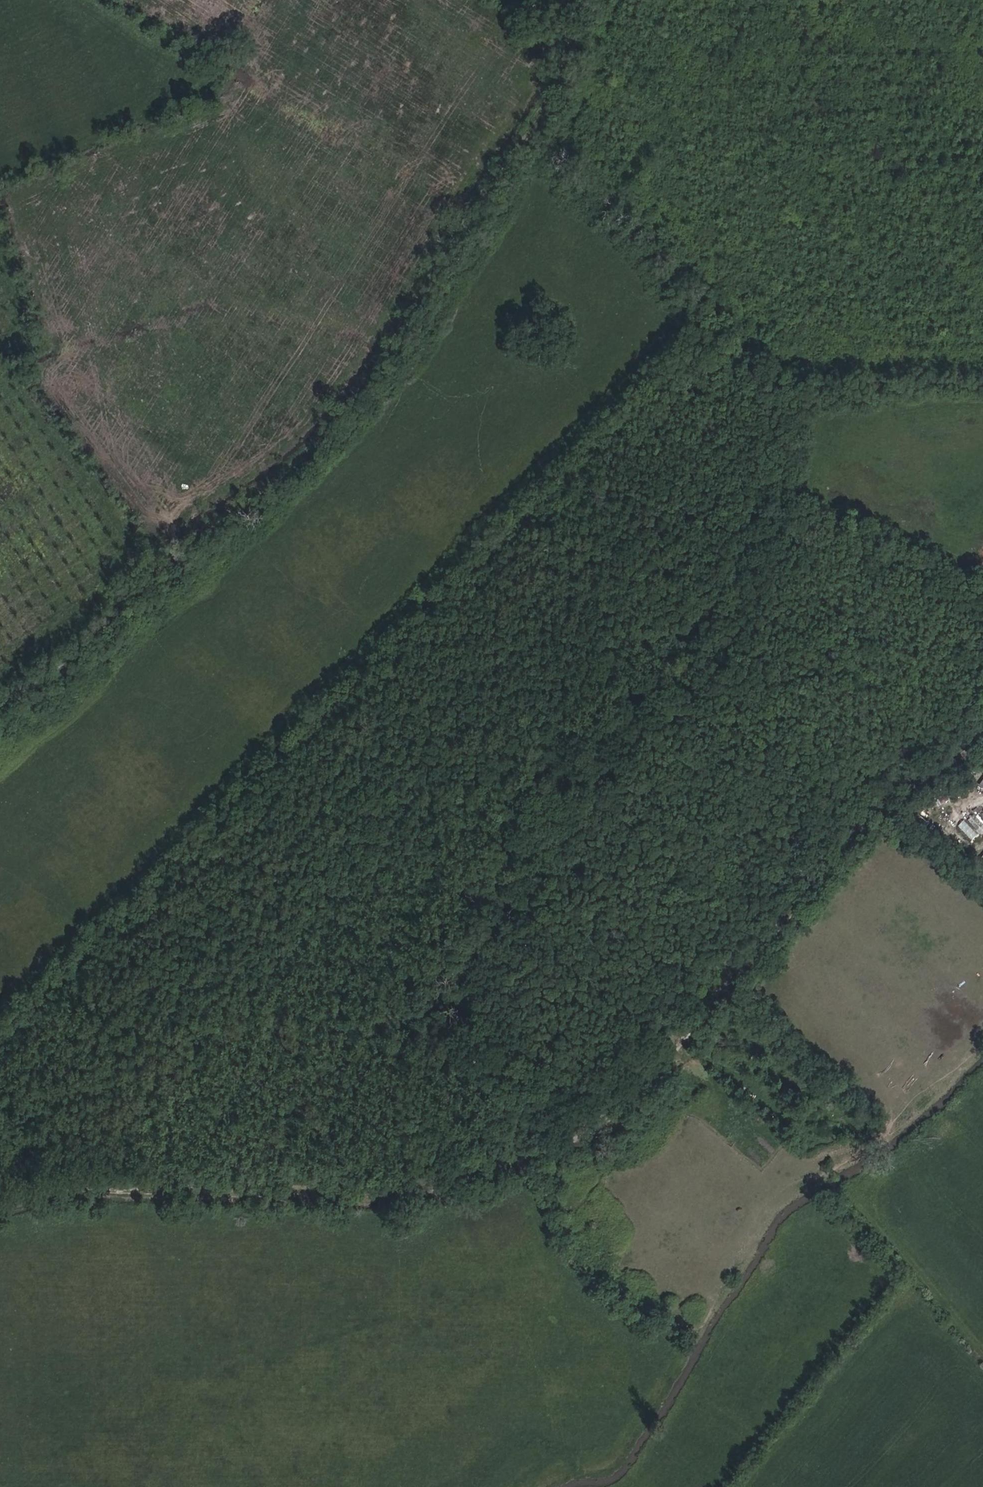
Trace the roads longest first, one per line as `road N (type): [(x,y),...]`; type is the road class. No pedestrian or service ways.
road 1 (track): [(982,743),(863,817),(623,1125),(529,1158),(397,1190),(215,1189),(0,1203)]
road 2 (track): [(0,702),(97,630),(176,547),(319,441),(540,114),(555,75),(564,0)]

